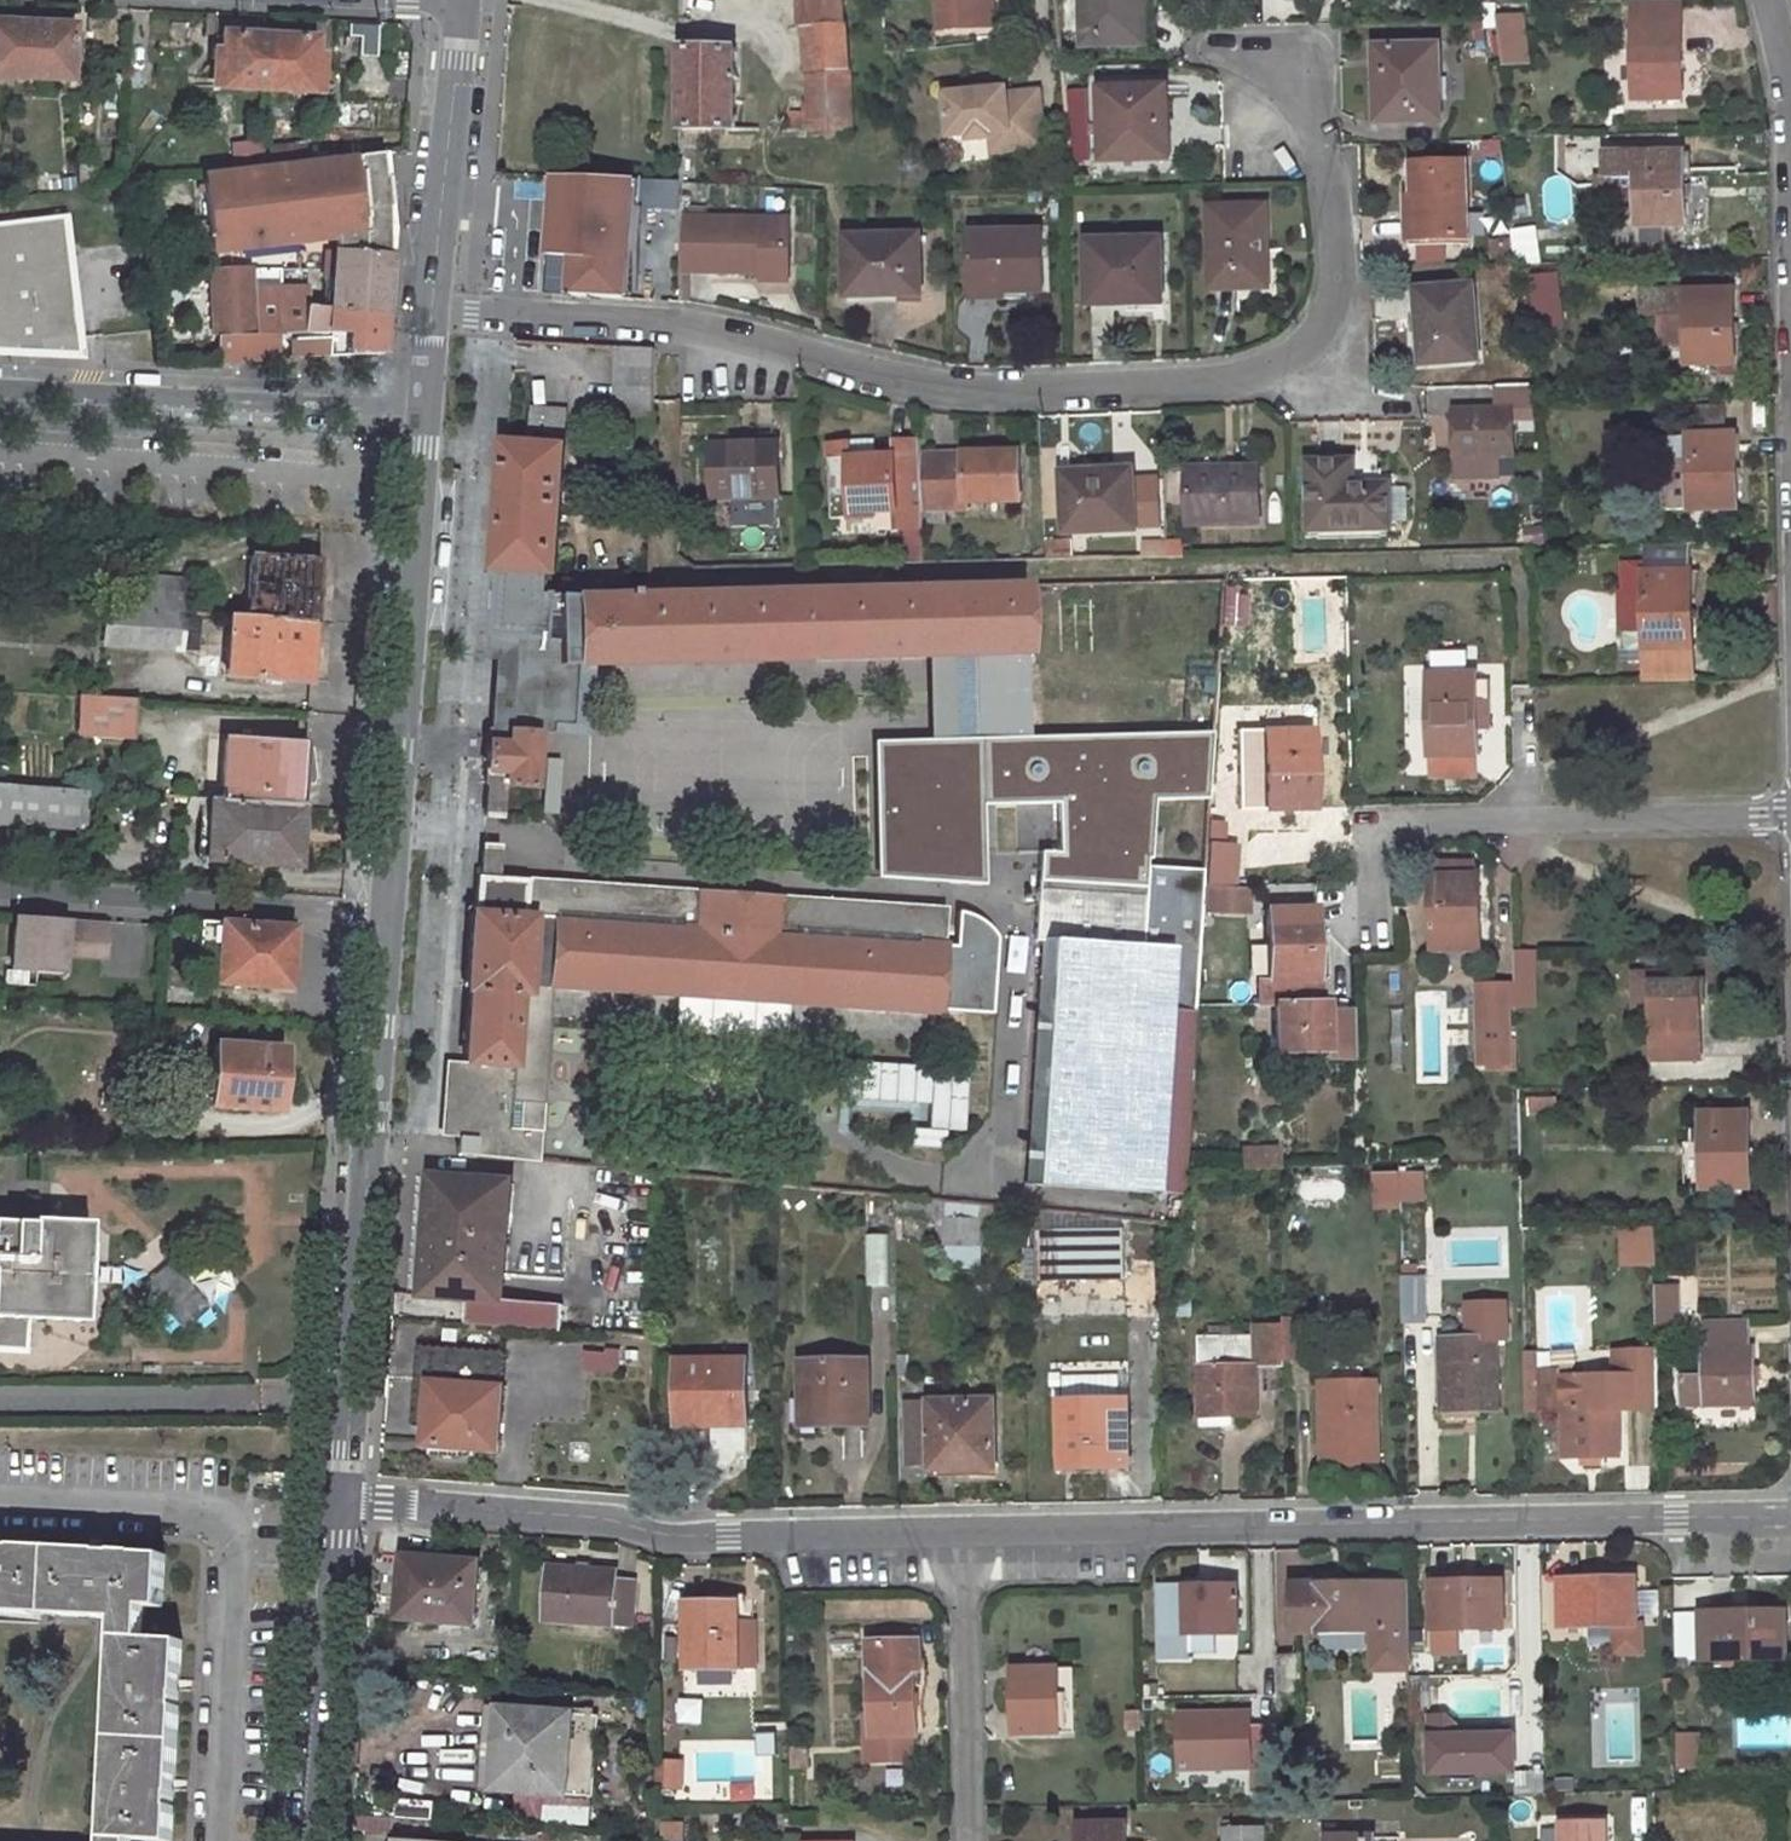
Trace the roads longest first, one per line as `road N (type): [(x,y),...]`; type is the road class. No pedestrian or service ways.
road 1 (residential): [(431,313),(670,327),(931,391),(1253,377),(1335,318),(1336,168),(1277,65)]
road 2 (residential): [(963,1530),(1790,1517)]
road 3 (residential): [(342,1495),(596,1516),(669,1532),(963,1530)]
road 4 (tertiary): [(386,916),(342,1495)]
road 5 (residential): [(1378,943),(1373,826),(1790,813)]
road 6 (tertiary): [(424,412),(386,916)]
road 7 (residential): [(424,412),(0,389)]
road 8 (residential): [(0,893),(386,916)]
road 9 (tertiary): [(342,1495),(317,1840)]
road 10 (tertiary): [(458,3),(431,313)]
road 11 (residential): [(963,1530),(963,1840)]

